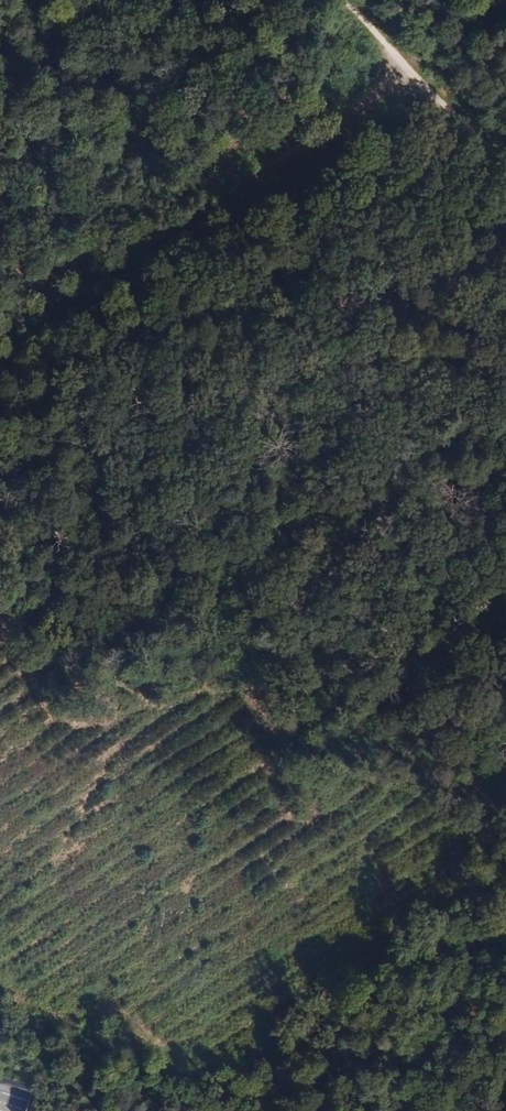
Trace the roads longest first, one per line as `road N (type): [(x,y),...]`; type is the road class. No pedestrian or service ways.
road 1 (track): [(0,353),(504,0)]

